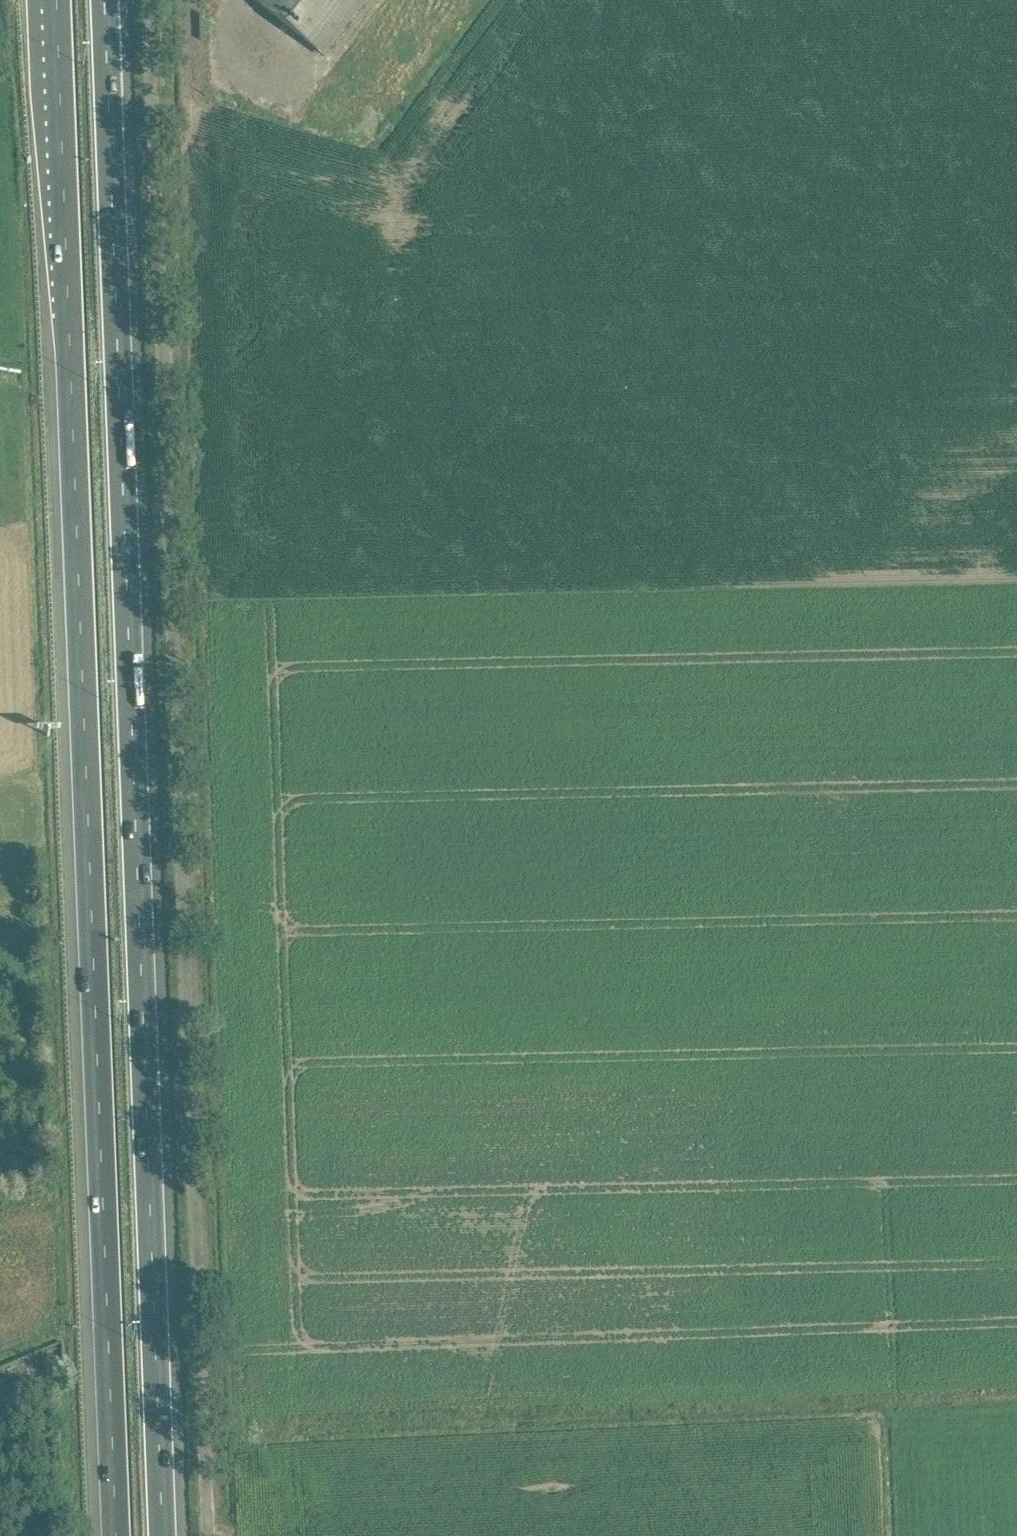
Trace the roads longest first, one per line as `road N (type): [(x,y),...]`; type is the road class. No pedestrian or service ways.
road 1 (motorway): [(163,1535),(104,0)]
road 2 (motorway): [(57,0),(116,1535)]
road 3 (unclassified): [(207,1535),(149,0)]

